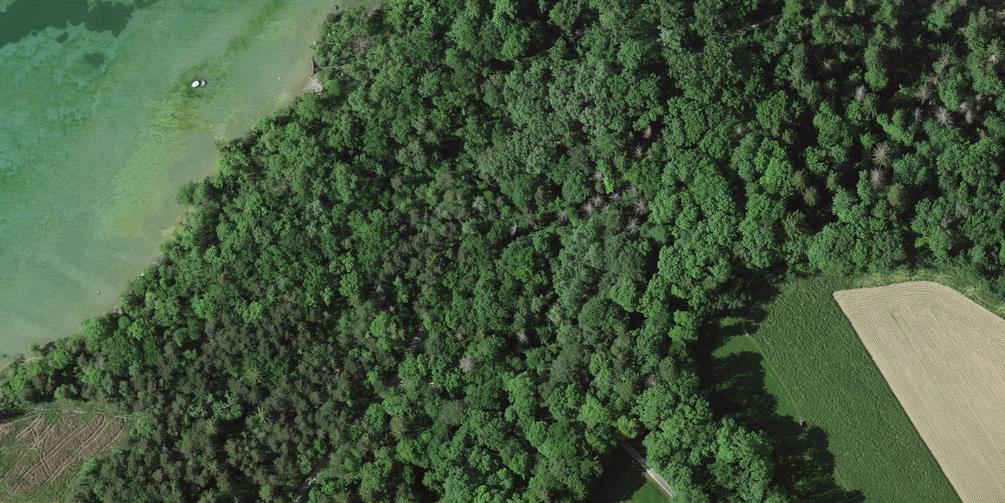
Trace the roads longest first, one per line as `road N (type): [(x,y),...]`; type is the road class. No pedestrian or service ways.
road 1 (track): [(826,0),(740,33),(643,86),(495,190),(401,369)]
road 2 (track): [(401,369),(539,372),(555,357),(565,320),(587,288),(621,263),(634,270),(634,285),(613,374),(612,430),(680,502)]
road 3 (track): [(401,369),(292,502)]

